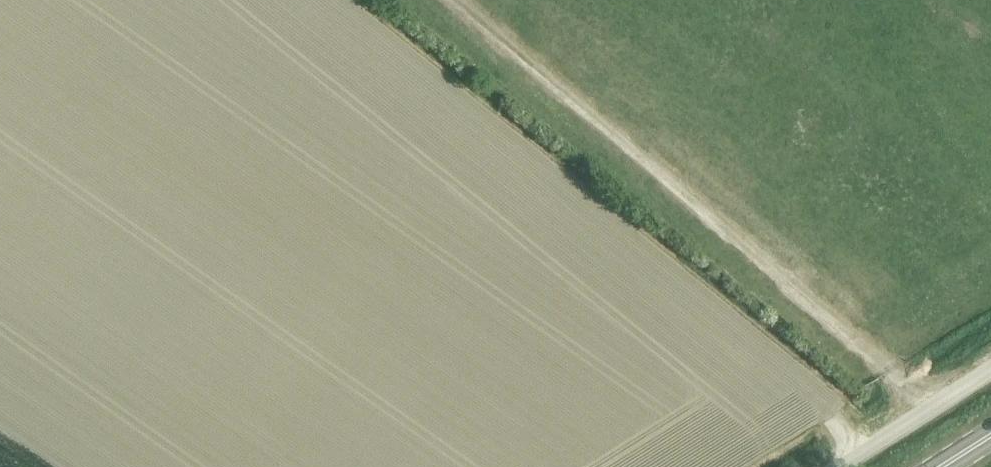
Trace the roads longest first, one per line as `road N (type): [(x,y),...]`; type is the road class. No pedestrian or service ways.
road 1 (unclassified): [(835,466),(990,369)]

